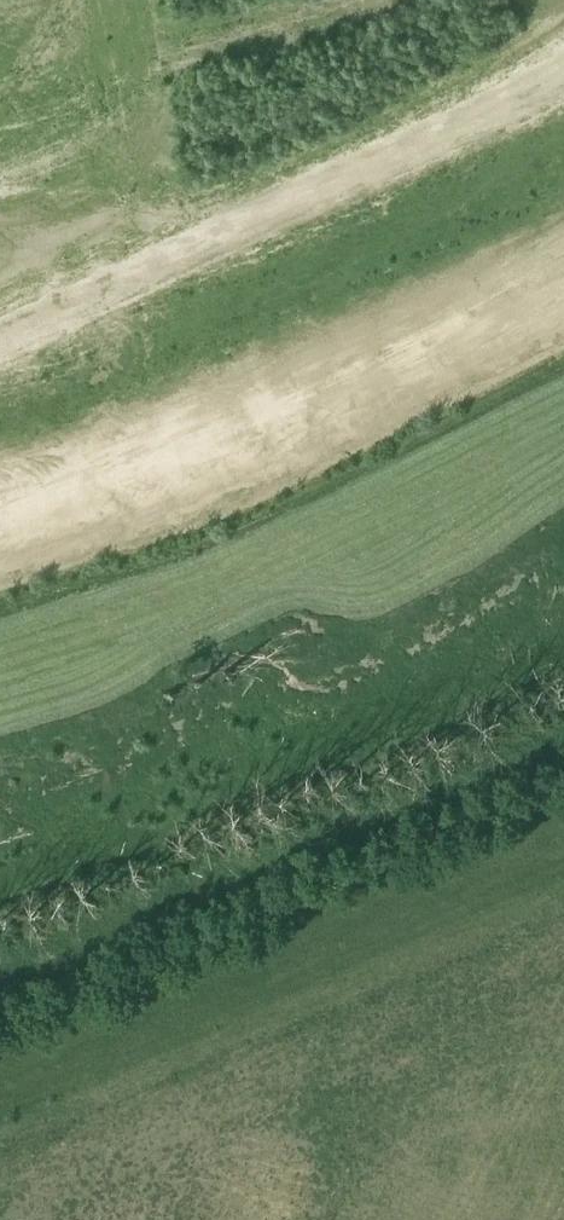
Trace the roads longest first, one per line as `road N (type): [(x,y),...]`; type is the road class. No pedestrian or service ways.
road 1 (unclassified): [(0,1028),(563,786)]

